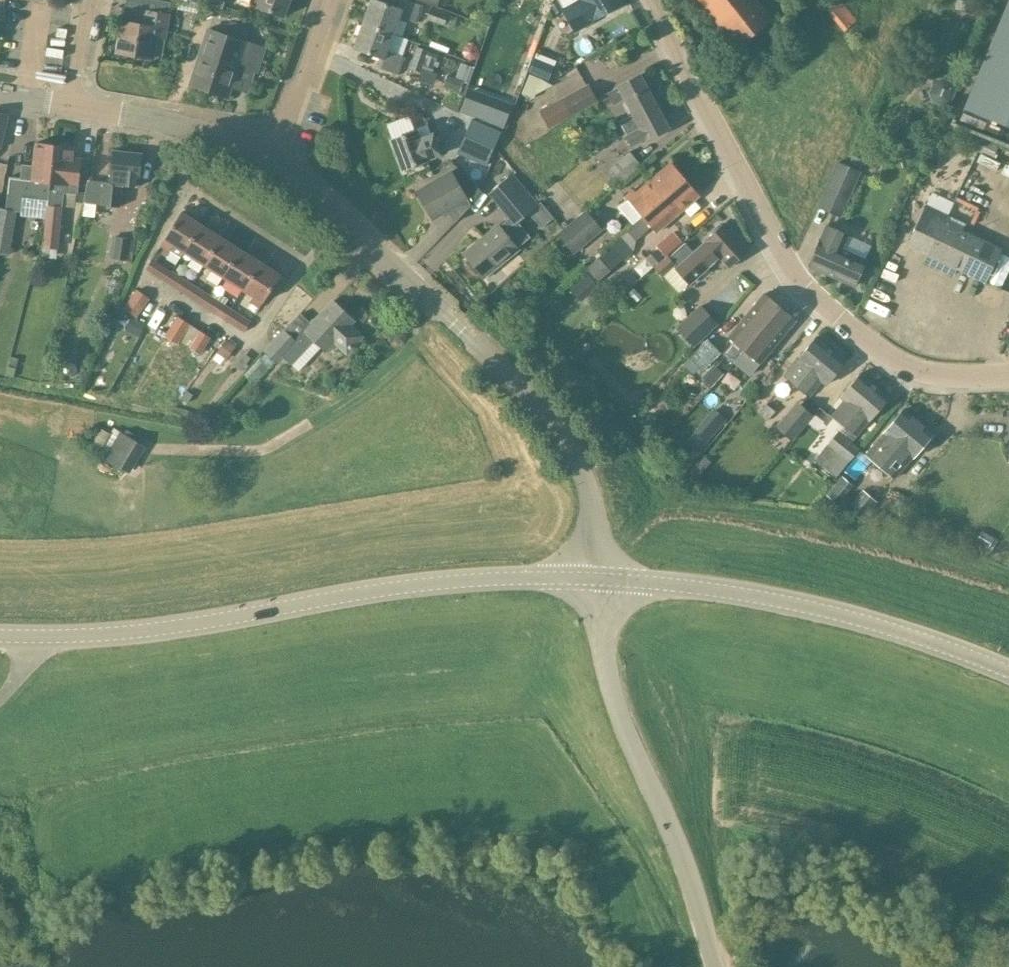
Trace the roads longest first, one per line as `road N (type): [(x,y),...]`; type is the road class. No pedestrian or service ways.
road 1 (tertiary): [(598,579),(431,583),(140,631),(0,636)]
road 2 (residential): [(1008,375),(908,366),(815,298),(649,0)]
road 3 (residential): [(598,579),(588,487),(565,435),(270,158)]
road 4 (tertiary): [(1008,671),(932,641),(776,600),(598,579)]
road 5 (unclassified): [(714,966),(686,868),(617,720),(598,579)]
road 6 (track): [(424,296),(412,310),(403,357),(284,439),(247,452),(153,450)]
road 7 (residential): [(270,158),(208,132),(70,106)]
road 8 (residential): [(270,158),(331,0)]

